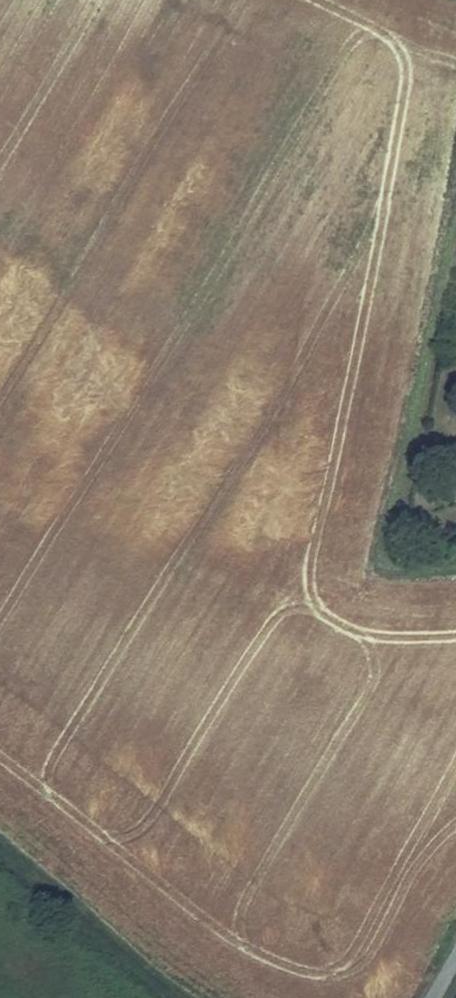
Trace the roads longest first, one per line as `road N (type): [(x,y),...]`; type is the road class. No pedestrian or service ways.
road 1 (track): [(194,997),(0,838)]

